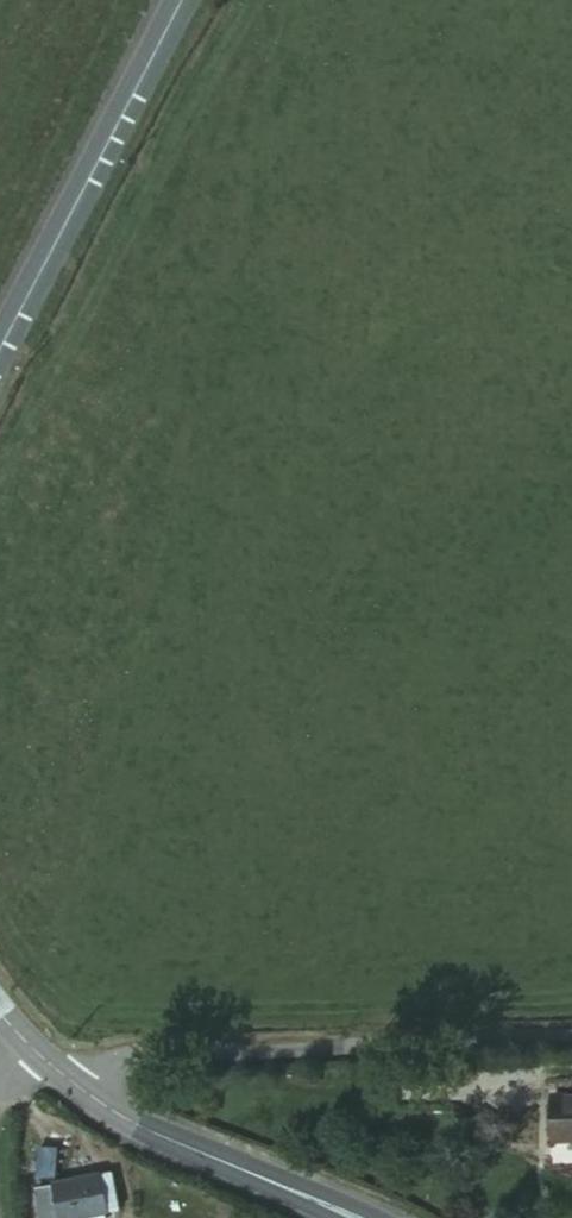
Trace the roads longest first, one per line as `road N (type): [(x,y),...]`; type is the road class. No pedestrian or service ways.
road 1 (unclassified): [(82,1091),(132,1051),(571,1038)]
road 2 (secondary): [(174,0),(0,345)]
road 3 (secondary): [(82,1091),(211,1158),(356,1217)]

